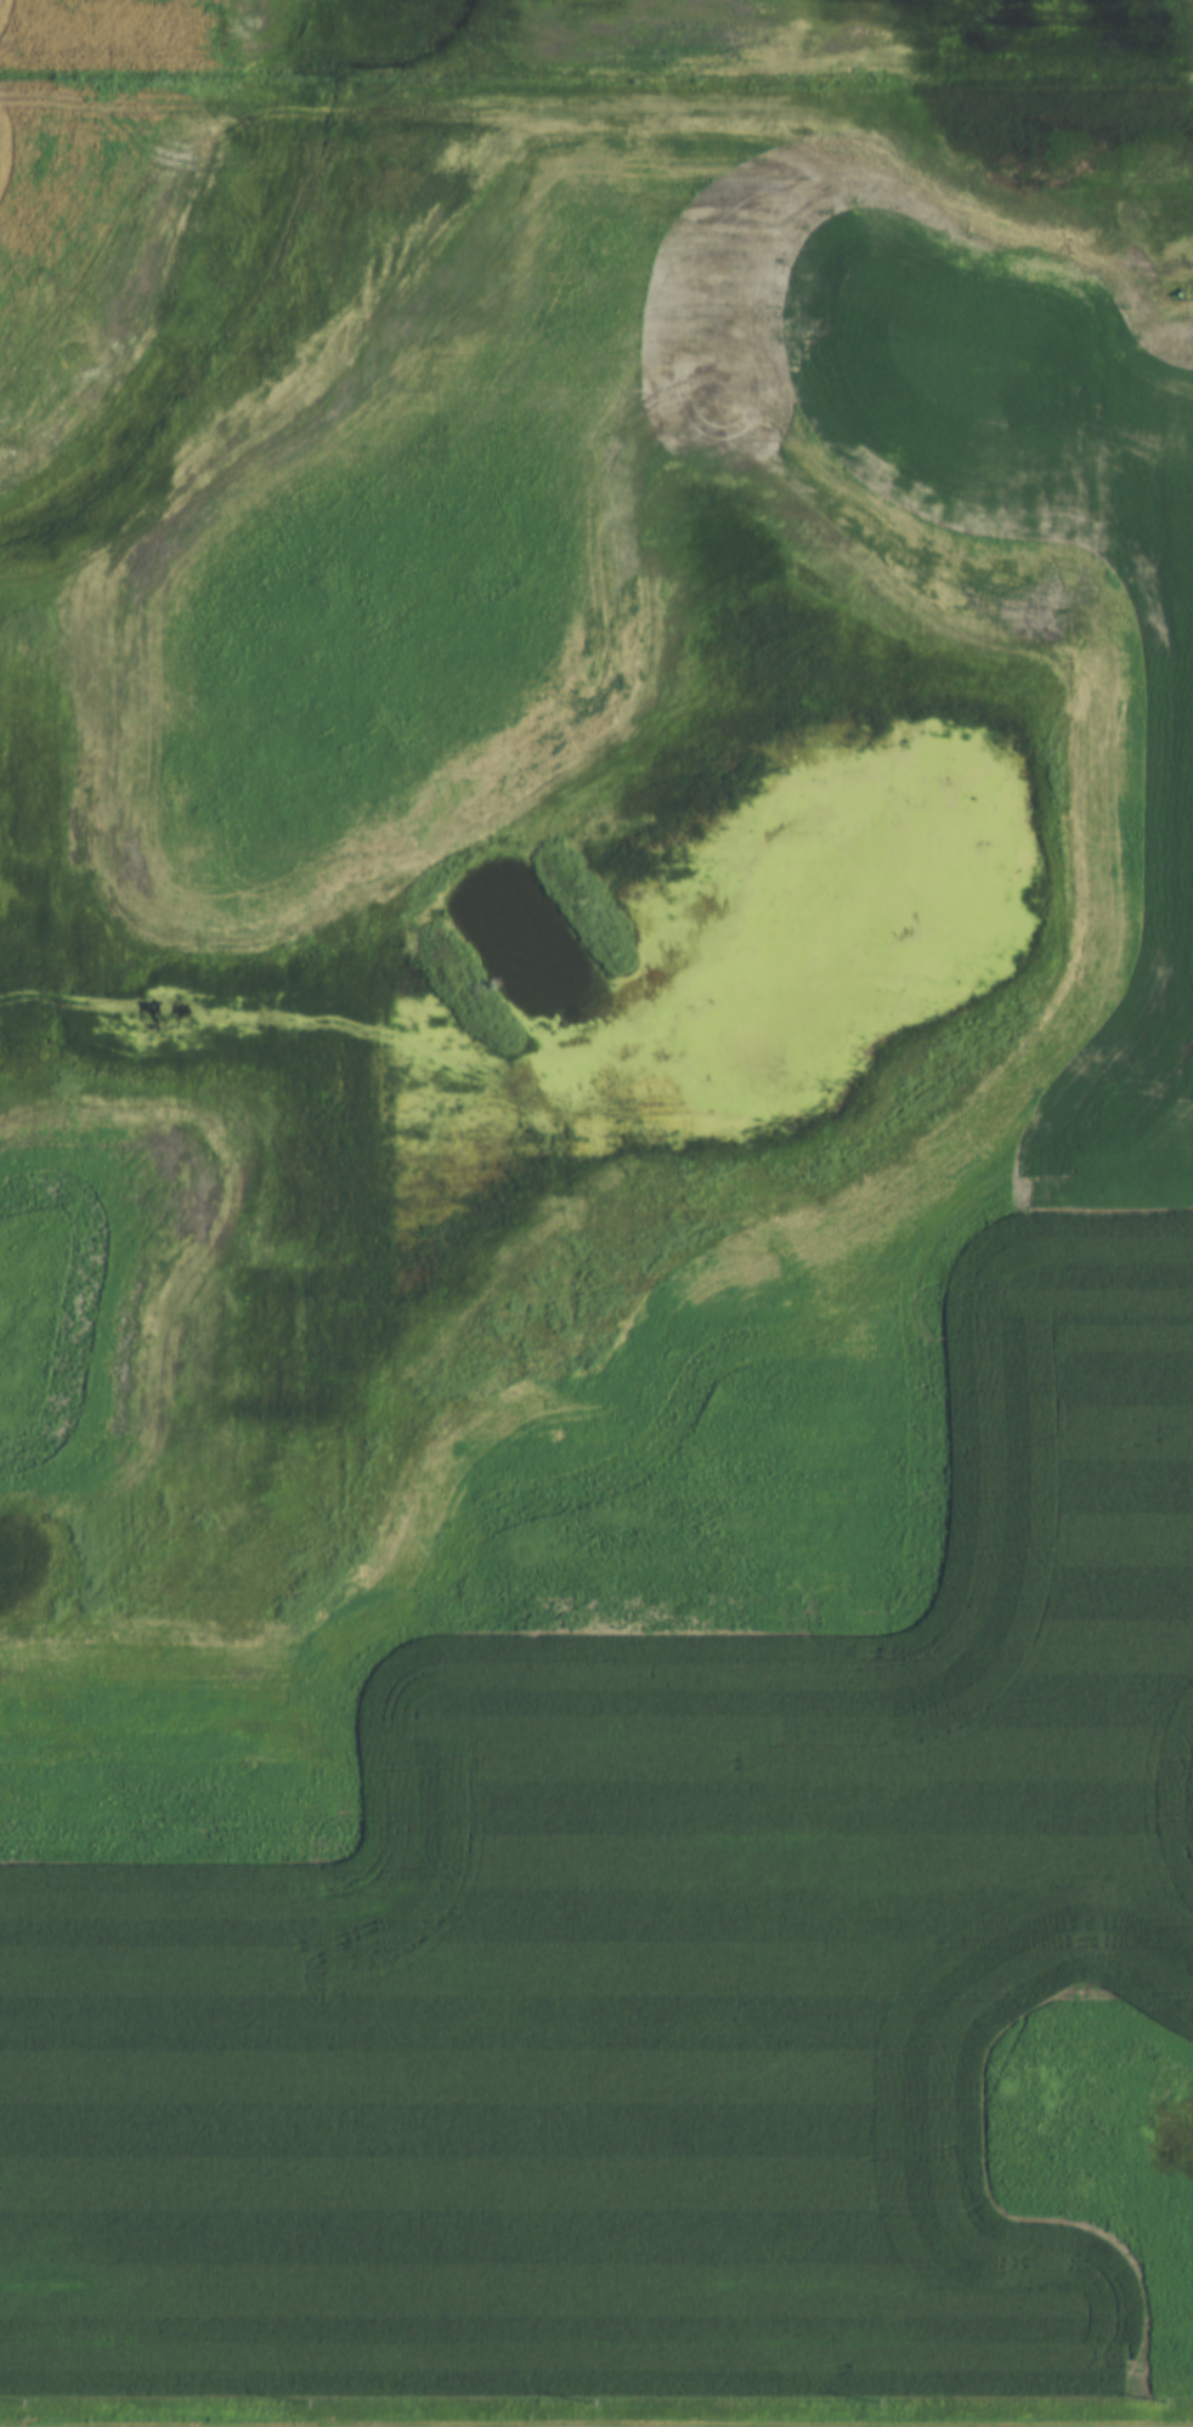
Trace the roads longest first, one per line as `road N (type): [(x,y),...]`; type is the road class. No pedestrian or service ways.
road 1 (track): [(1031,335),(1192,270)]

